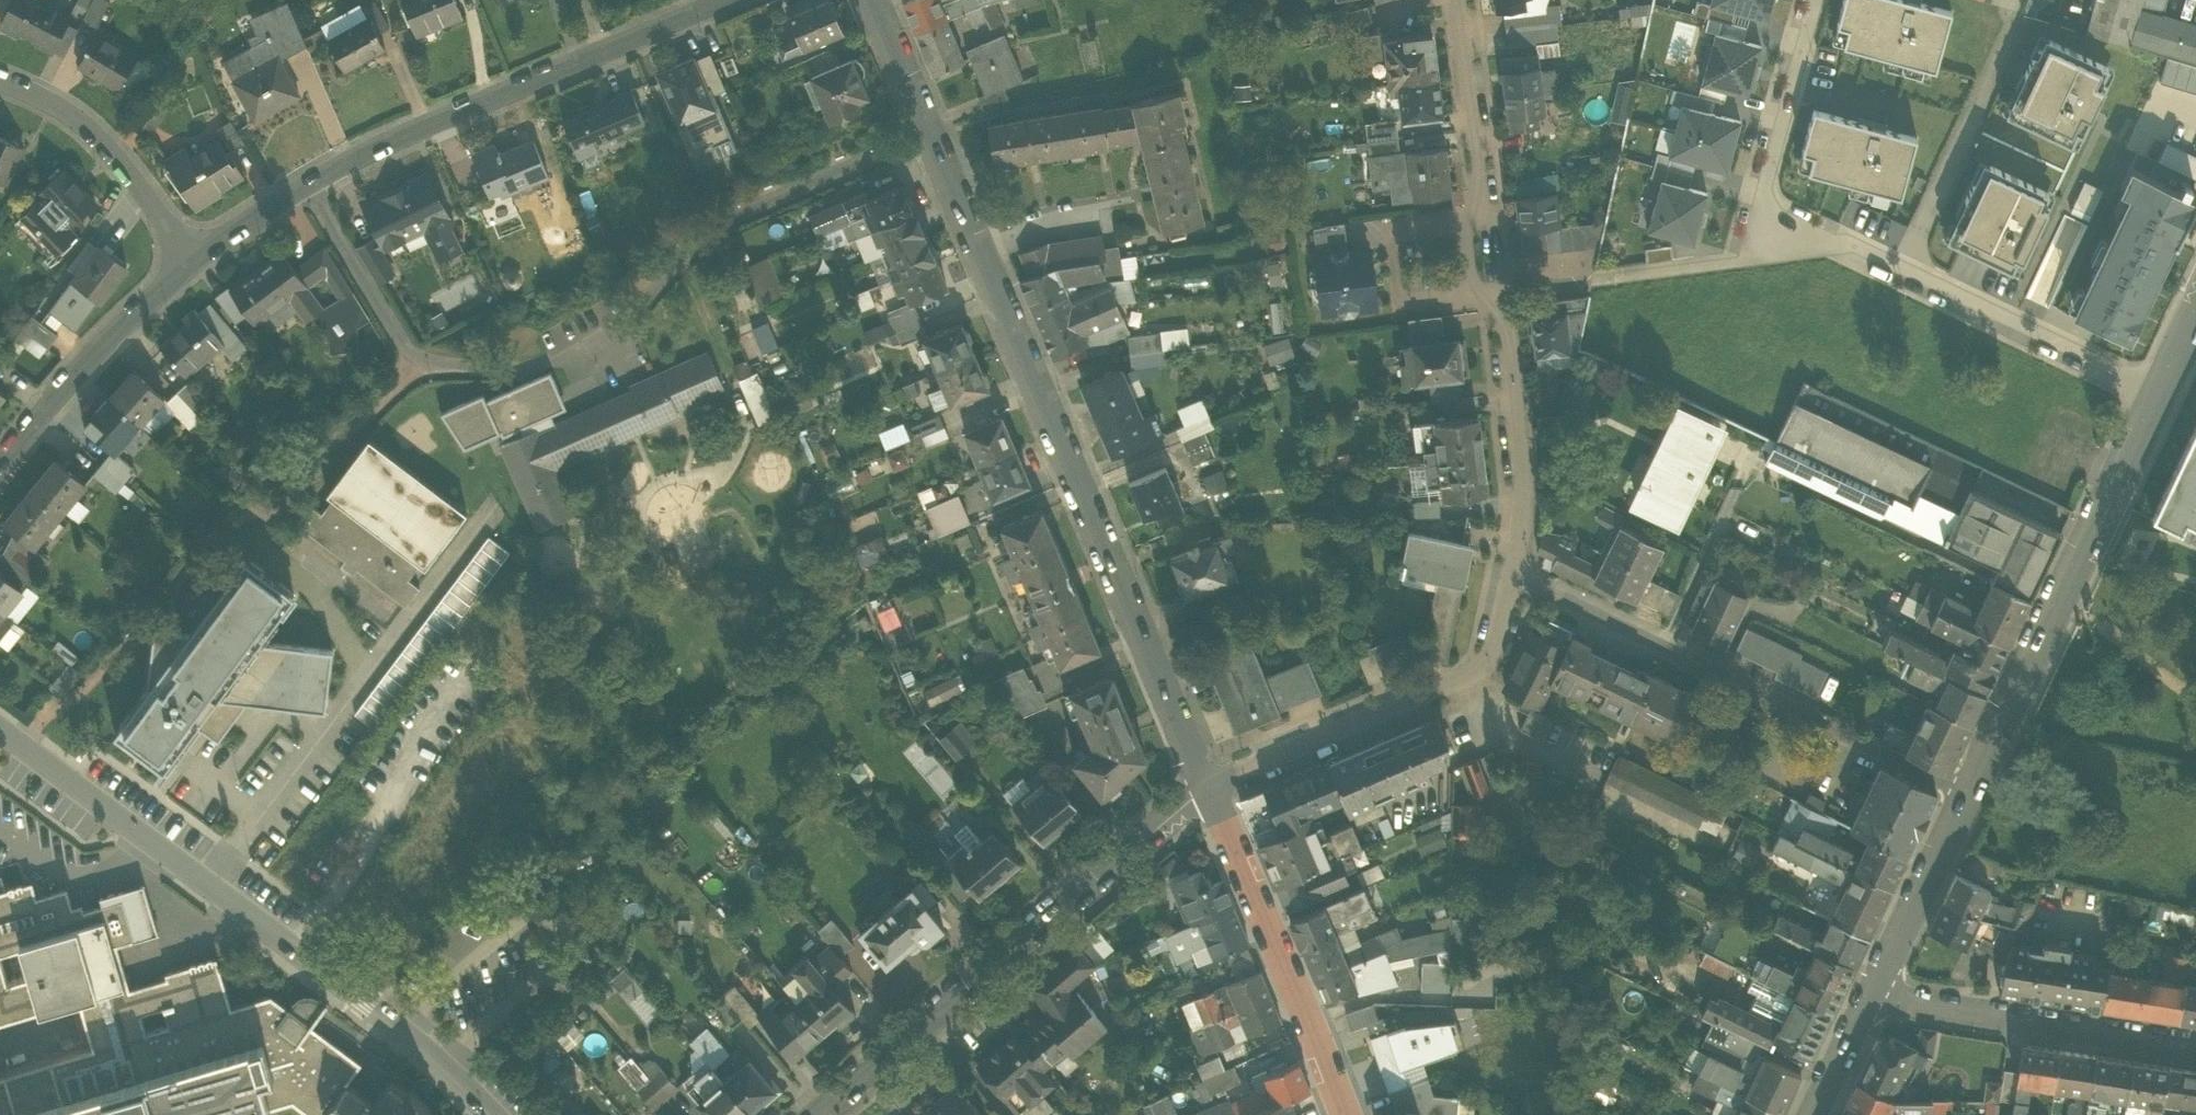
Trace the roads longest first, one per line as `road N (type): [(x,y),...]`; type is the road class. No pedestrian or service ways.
road 1 (unclassified): [(305,180),(427,369),(509,380),(631,319),(709,229),(930,135)]
road 2 (residential): [(1212,787),(930,135)]
road 3 (tertiary): [(2158,397),(1867,992)]
road 4 (residential): [(2158,397),(1756,207),(1813,0)]
road 5 (residential): [(493,1114),(398,1025),(0,727)]
road 6 (residential): [(1212,787),(817,1114)]
road 7 (residential): [(305,180),(726,0)]
road 8 (residential): [(1212,787),(1482,682),(1515,581)]
road 9 (residential): [(1347,1114),(1212,787)]
road 10 (residential): [(1867,992),(2195,1045)]
road 11 (residential): [(1515,581),(1528,526),(1505,321),(1477,292)]
road 12 (residential): [(1477,292),(1464,233),(1479,179),(1457,0)]
road 13 (residential): [(0,476),(198,255)]
road 14 (residential): [(0,88),(52,109),(112,154),(198,255)]
road 15 (residential): [(1515,581),(1753,691)]
road 16 (residential): [(930,135),(873,0)]
road 17 (residential): [(1619,274),(1477,292)]
road 18 (tertiary): [(1867,992),(1808,1114)]
road 19 (residential): [(198,255),(305,180)]

